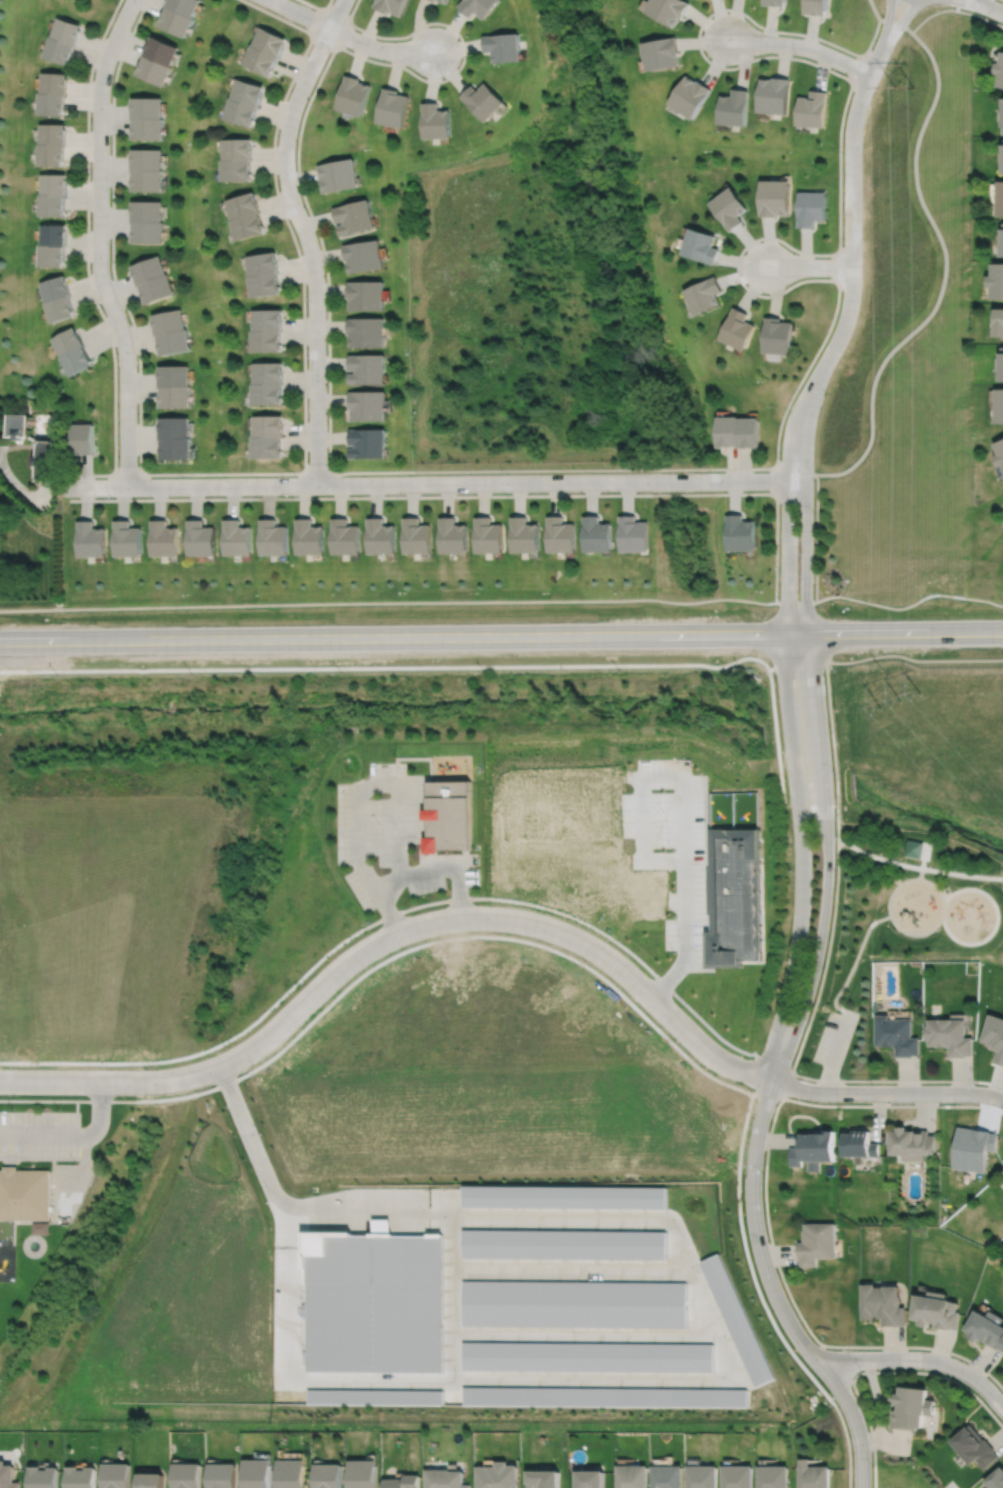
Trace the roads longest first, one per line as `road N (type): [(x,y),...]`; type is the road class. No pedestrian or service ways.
road 1 (residential): [(0,1080),(144,1081),(215,1068),(265,1038),(373,945),(421,924),(475,916),(525,921),(589,946),(704,1048),(751,1073),(827,1093),(1002,1099)]
road 2 (secondary): [(807,633),(0,641)]
road 3 (residential): [(65,487),(797,480)]
road 4 (residential): [(344,0),(296,100),(285,143),(290,194),(314,270),(317,485)]
road 5 (residential): [(903,0),(855,116),(848,313),(804,410),(797,480)]
road 6 (residential): [(128,487),(122,333),(98,266),(99,168),(102,77),(133,0)]
road 7 (residential): [(771,1079),(809,992),(827,893),(828,825),(807,633)]
road 8 (residential): [(787,634),(801,921),(771,1079)]
road 9 (residential): [(862,1487),(854,1417),(781,1307),(756,1231),(753,1164),(771,1079)]
road 10 (secondary): [(1002,632),(807,633)]
road 11 (residential): [(1002,1408),(972,1377),(942,1363),(863,1358),(828,1373)]
road 12 (residential): [(797,480),(785,503),(787,634)]
road 13 (residential): [(807,633),(806,503),(797,480)]
road 14 (residential): [(728,38),(811,49),(871,74)]

